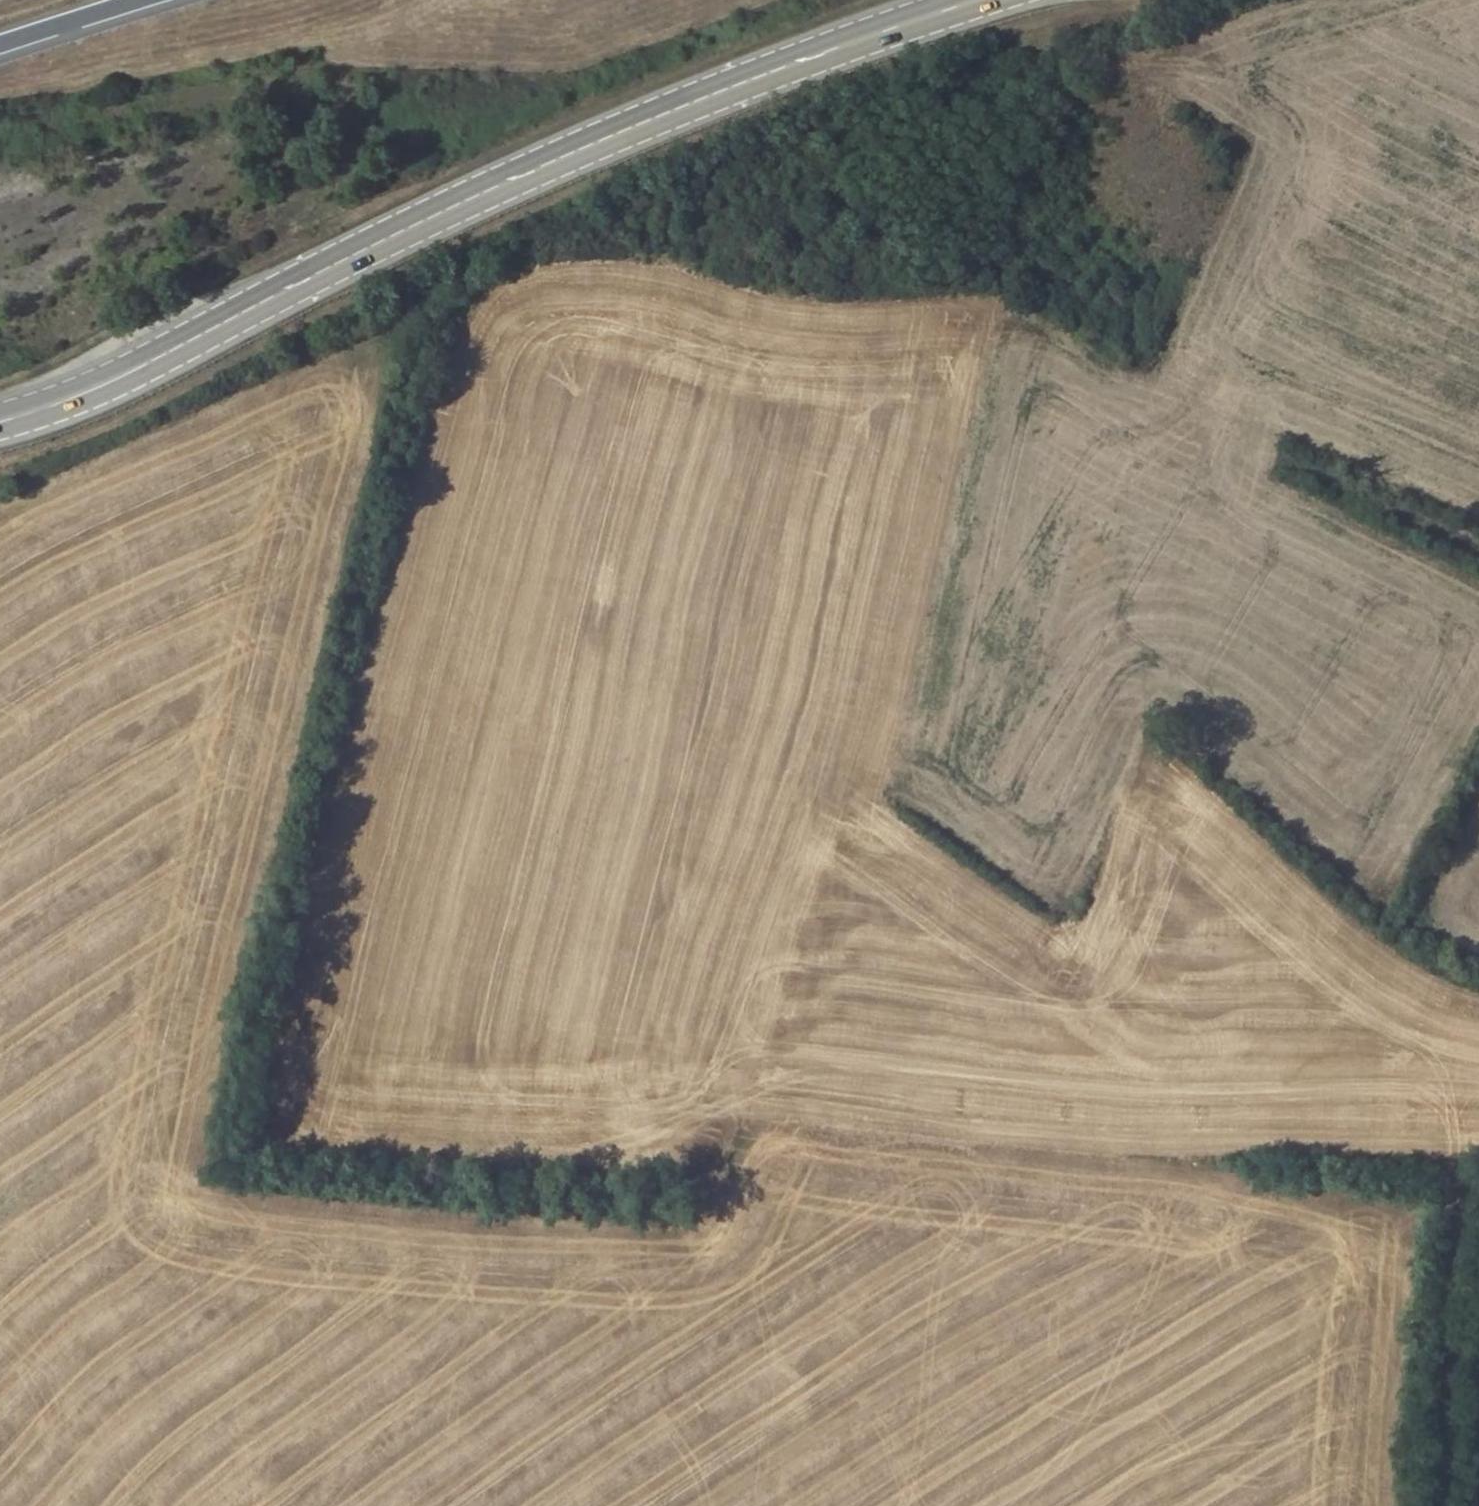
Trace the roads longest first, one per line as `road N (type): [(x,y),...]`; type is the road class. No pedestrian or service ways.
road 1 (secondary): [(976,0),(565,155),(107,384),(0,421)]
road 2 (track): [(1451,1196),(1433,1505)]
road 3 (motorway): [(0,45),(140,0)]

